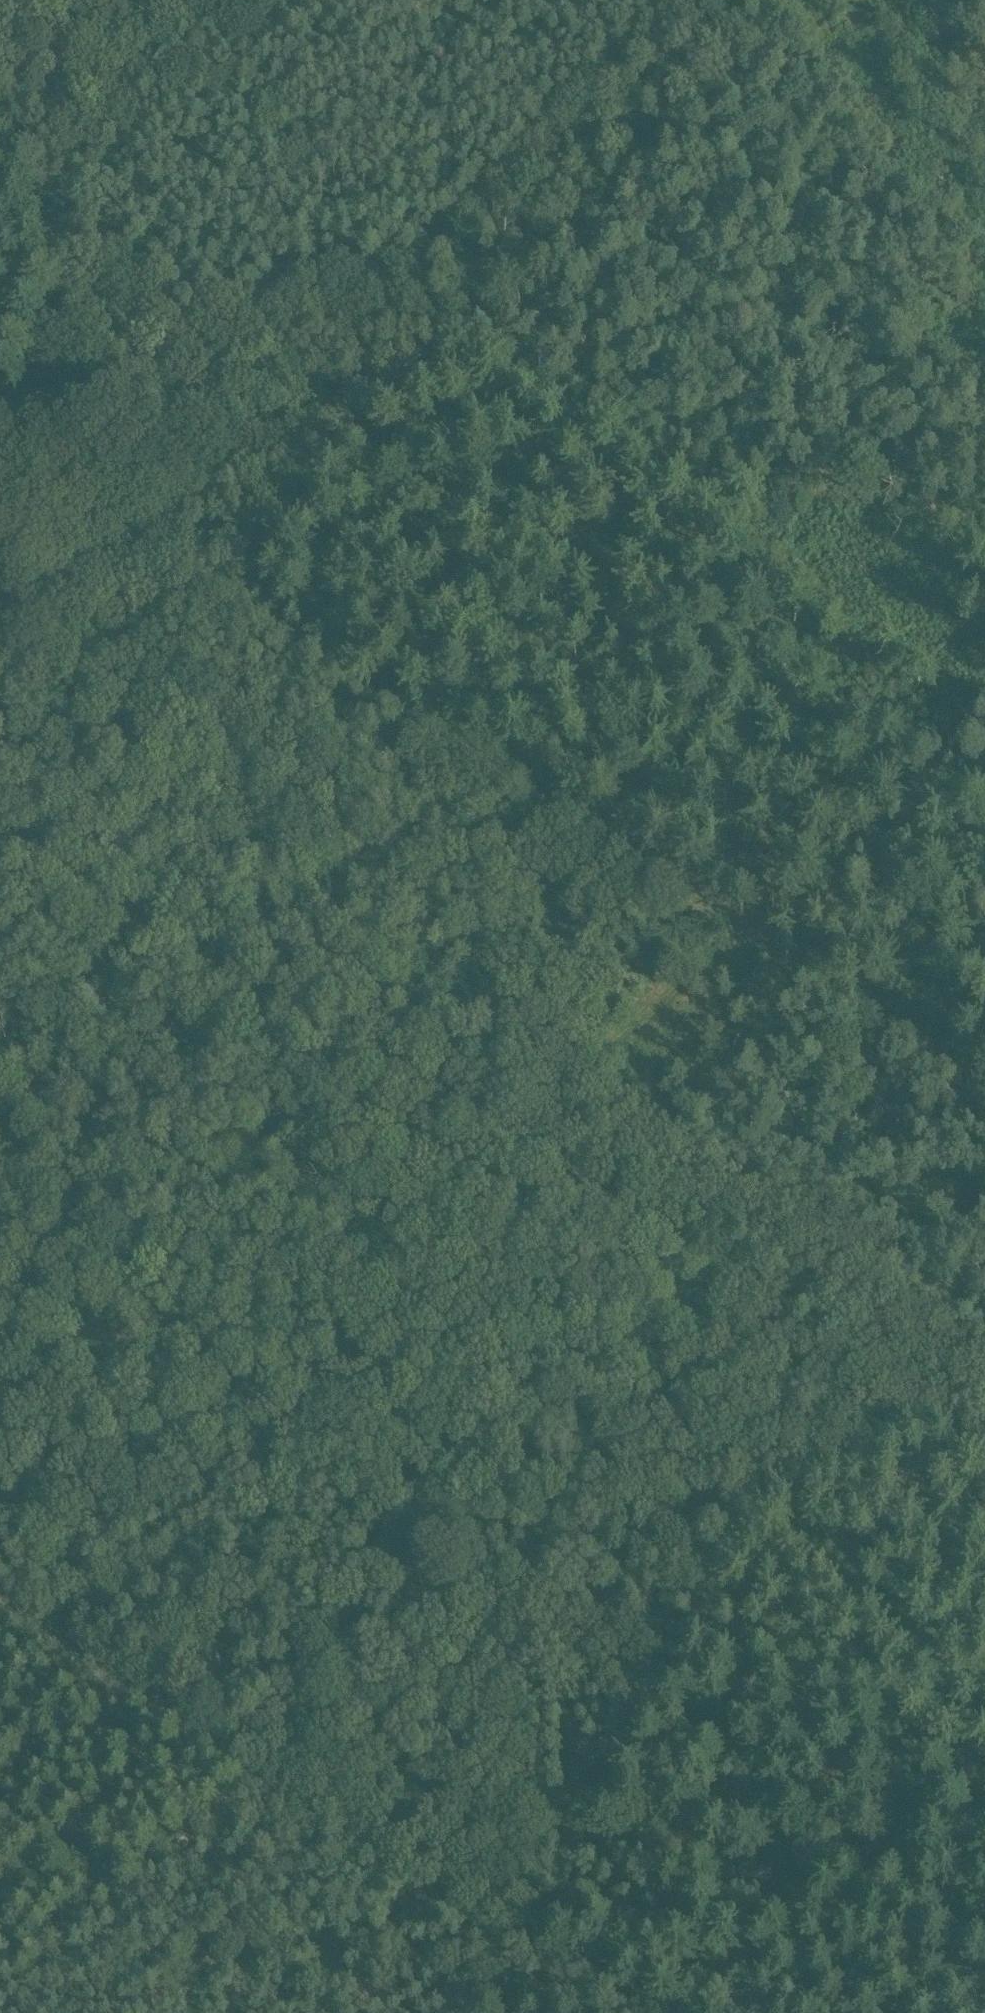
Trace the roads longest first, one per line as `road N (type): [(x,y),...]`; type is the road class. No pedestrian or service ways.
road 1 (track): [(599,2012),(259,1780)]
road 2 (track): [(259,1780),(0,1595)]

